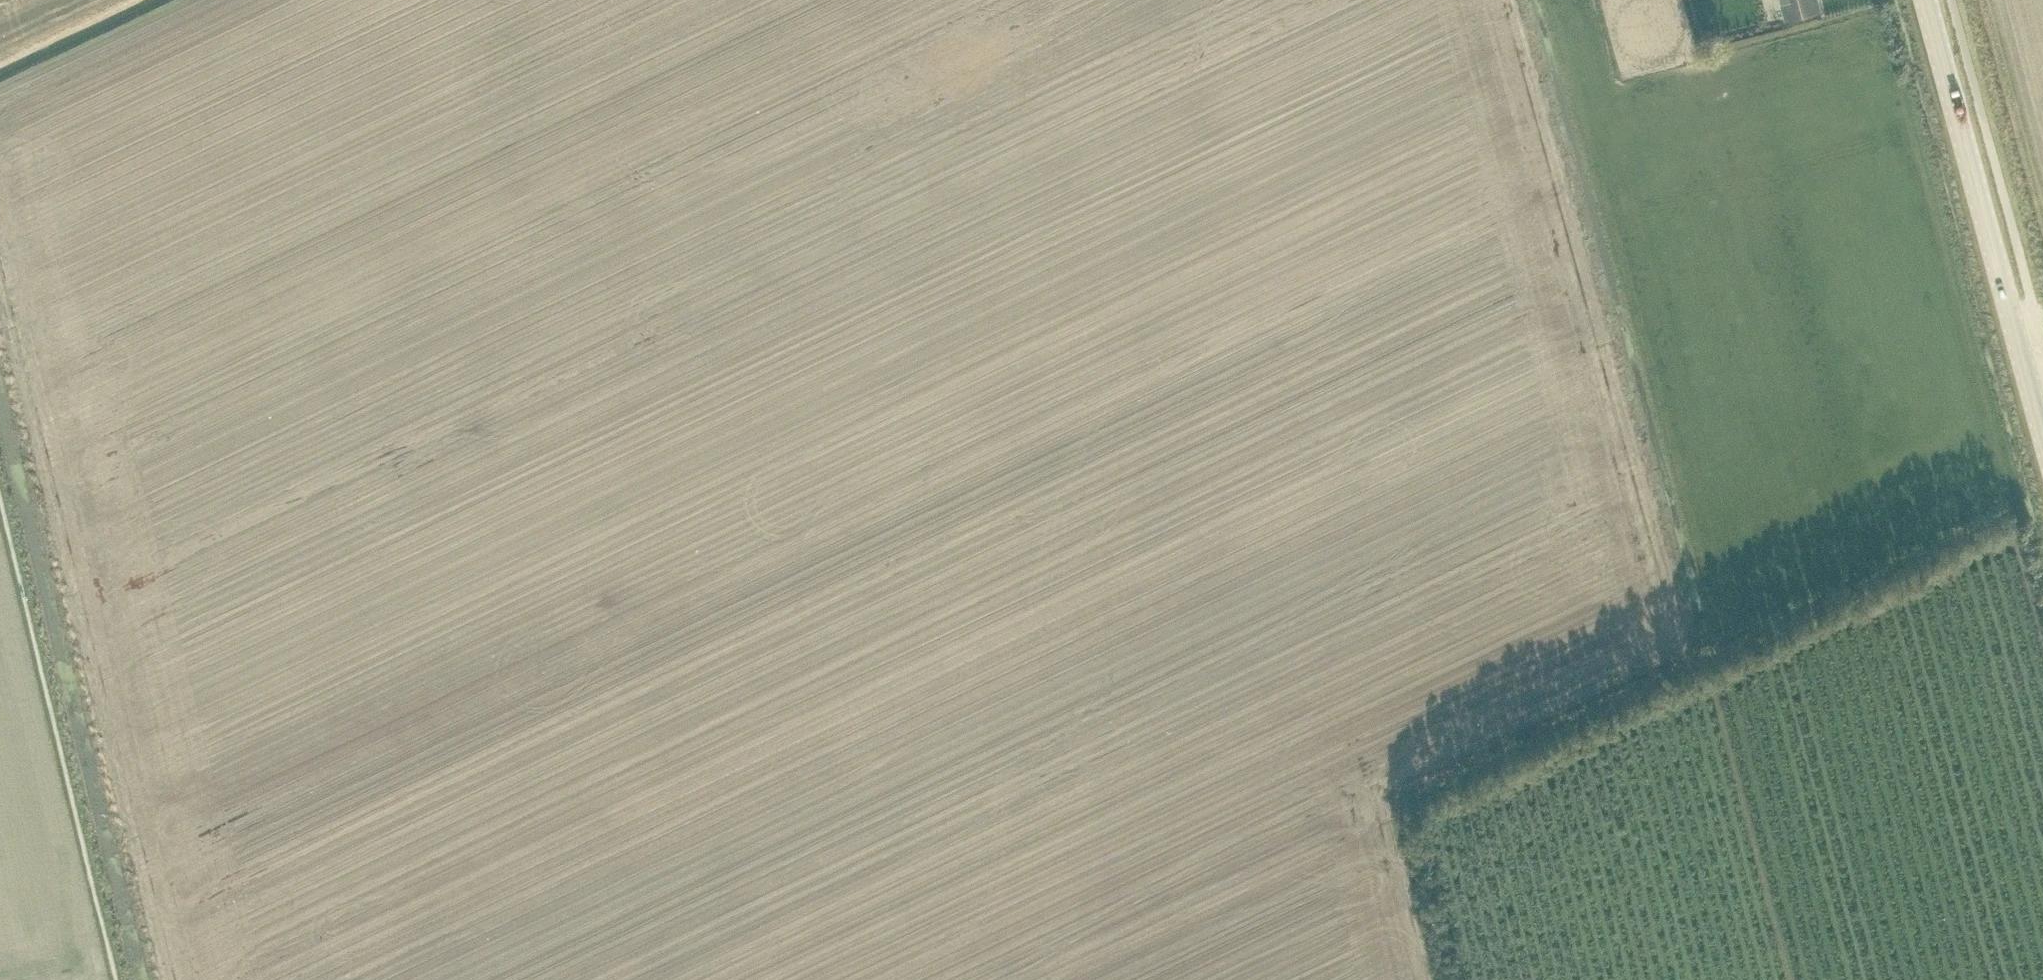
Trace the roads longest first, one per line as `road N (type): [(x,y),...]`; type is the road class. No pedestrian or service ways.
road 1 (tertiary): [(2042,425),(1929,0)]

